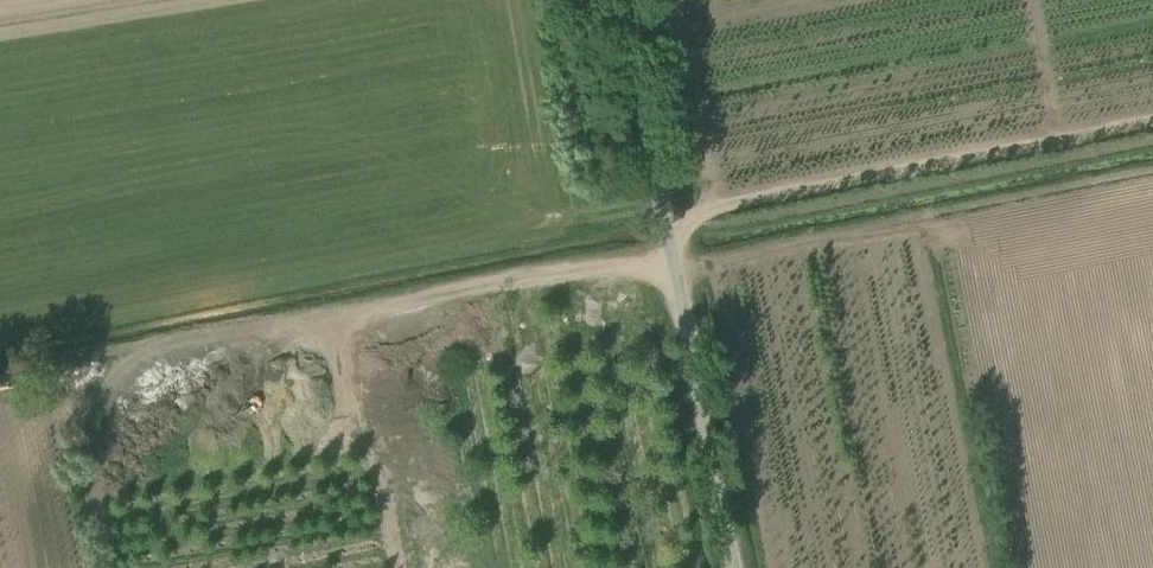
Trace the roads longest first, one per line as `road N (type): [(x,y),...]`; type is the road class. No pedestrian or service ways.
road 1 (unclassified): [(728,567),(617,0)]

